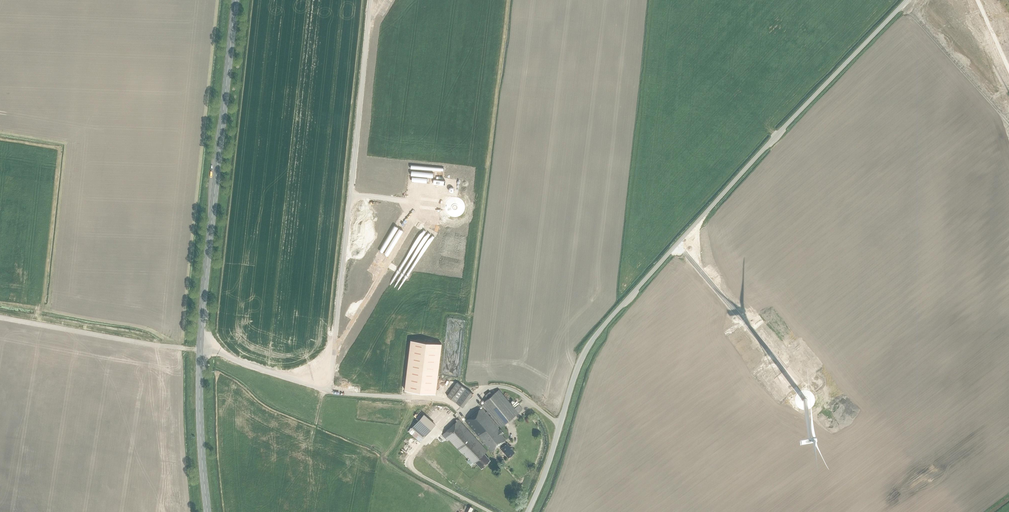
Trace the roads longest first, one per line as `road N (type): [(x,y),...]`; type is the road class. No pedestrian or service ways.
road 1 (unclassified): [(532,511),(588,350),(716,198),(907,0)]
road 2 (primary): [(208,511),(201,323),(235,0)]

